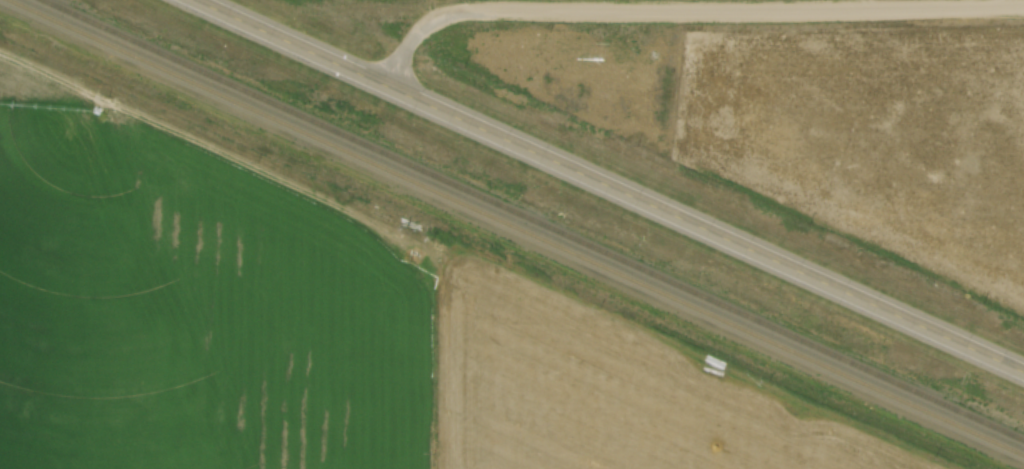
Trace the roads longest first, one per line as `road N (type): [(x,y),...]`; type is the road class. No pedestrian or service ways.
road 1 (primary): [(1023,370),(201,0)]
road 2 (residential): [(1023,5),(460,12),(425,28),(392,86)]

